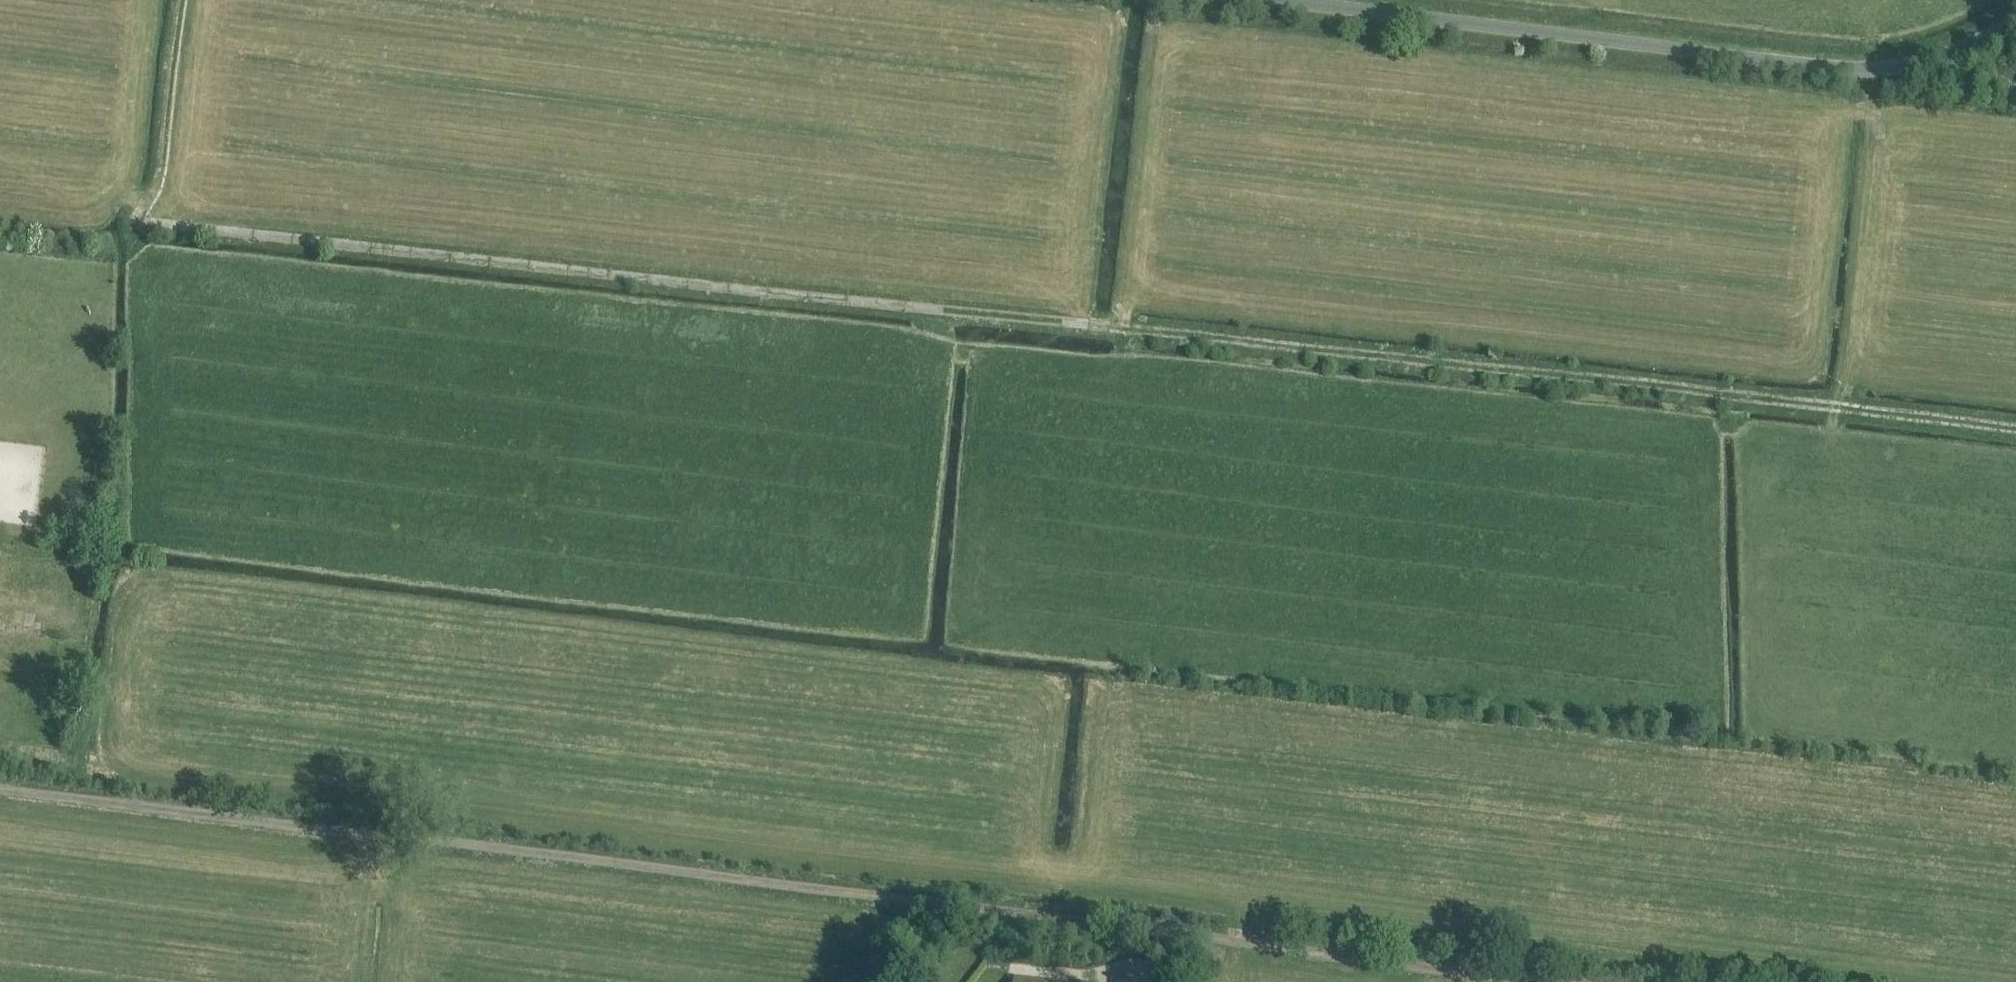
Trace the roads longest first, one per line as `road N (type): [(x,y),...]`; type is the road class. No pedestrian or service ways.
road 1 (track): [(0,789),(1564,981)]
road 2 (unclassified): [(1354,0),(1859,71),(1952,50),(2015,13)]

